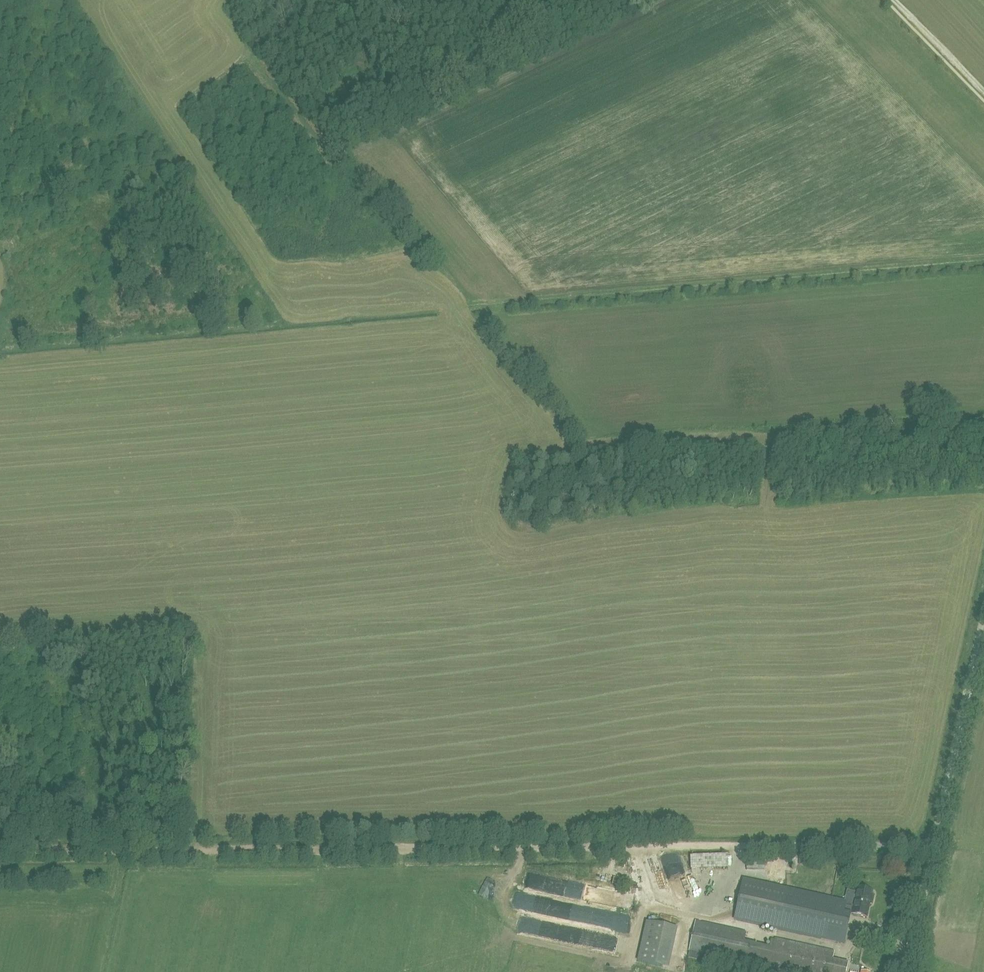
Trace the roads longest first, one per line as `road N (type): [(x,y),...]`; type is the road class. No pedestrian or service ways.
road 1 (track): [(713,845),(0,851)]
road 2 (unclassified): [(934,845),(983,620)]
road 3 (unclassified): [(934,845),(713,845)]
road 4 (track): [(893,0),(983,93)]
road 5 (unclassified): [(906,971),(934,845)]

